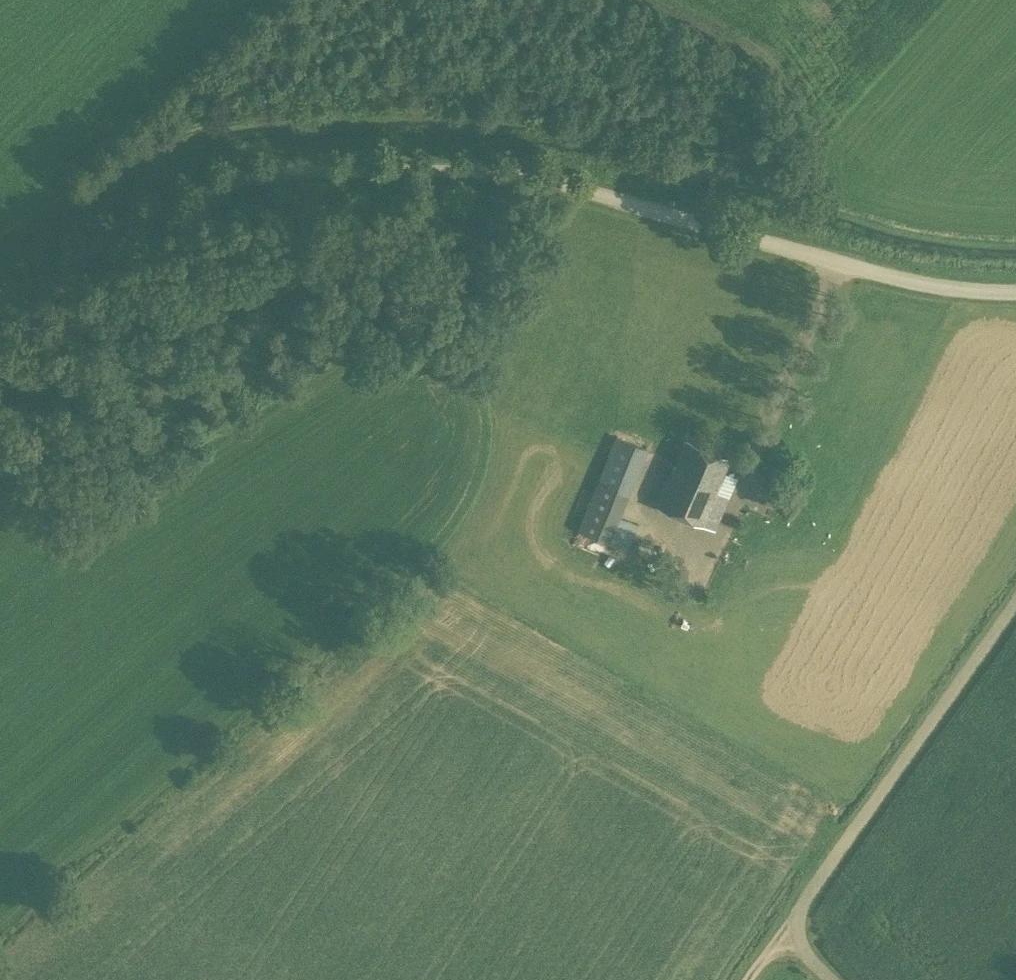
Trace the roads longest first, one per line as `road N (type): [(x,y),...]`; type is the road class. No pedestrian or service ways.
road 1 (unclassified): [(0,307),(130,222),(185,198),(241,181),(359,171),(516,174),(872,271),(1015,292)]
road 2 (unclassified): [(839,979),(805,944),(796,913),(804,882),(1015,569)]

